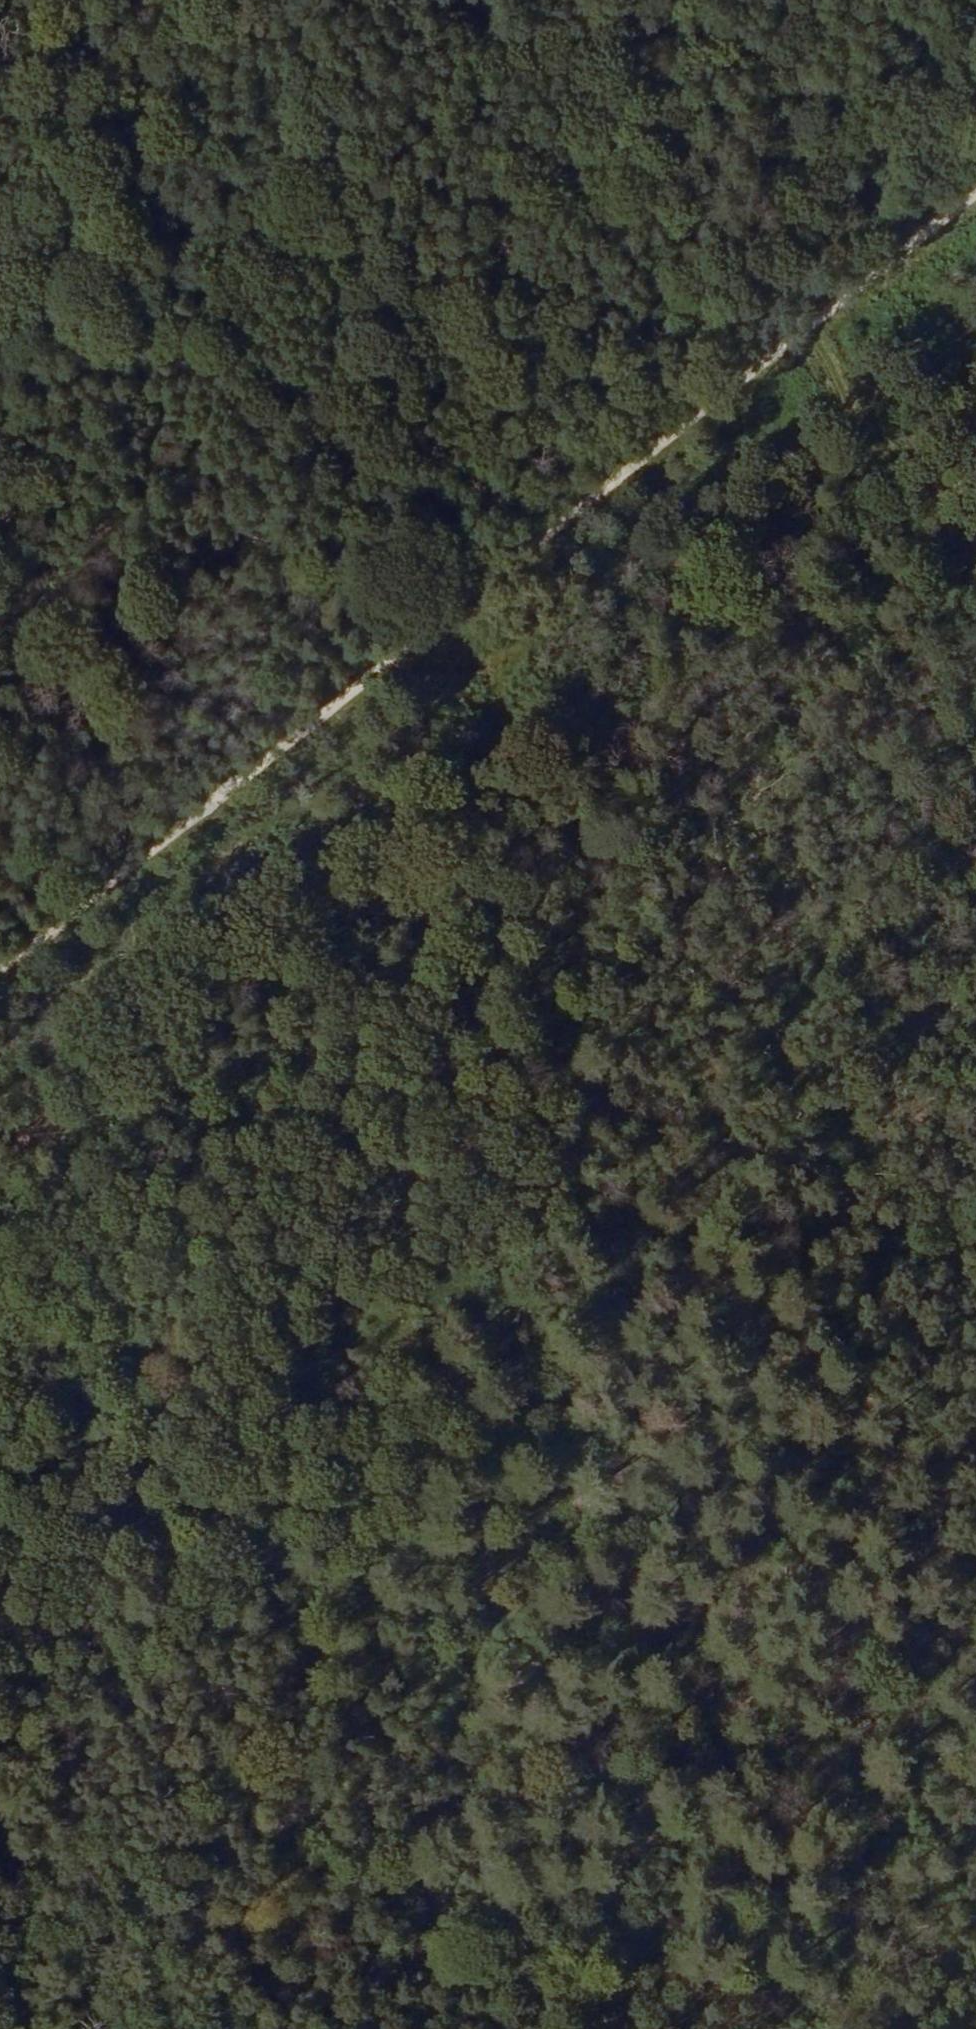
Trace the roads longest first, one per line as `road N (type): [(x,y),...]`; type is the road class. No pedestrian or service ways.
road 1 (track): [(975,195),(0,971)]

